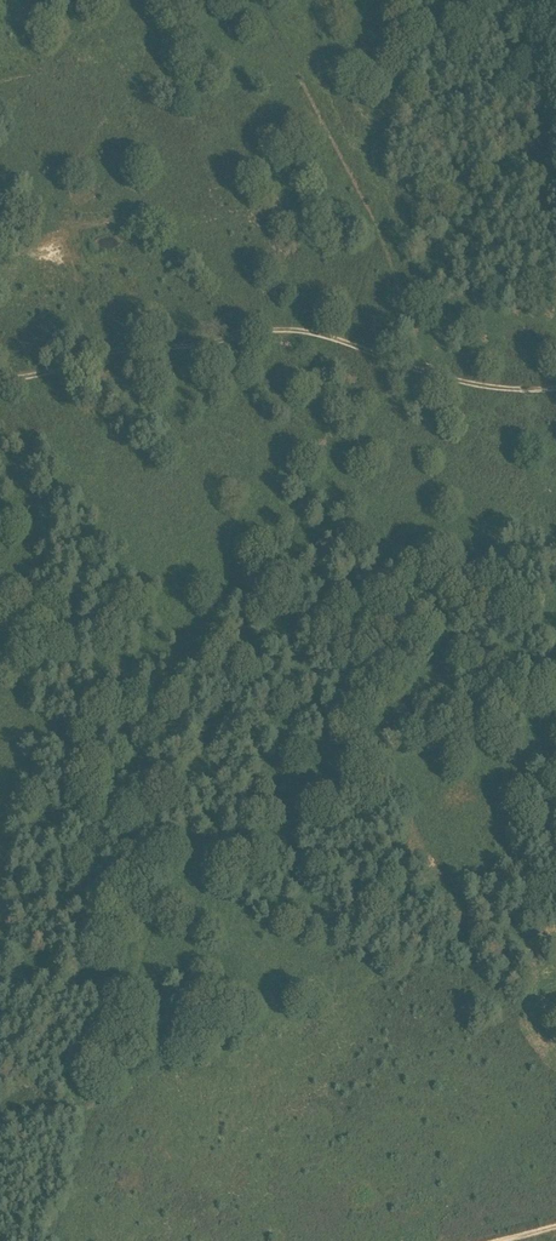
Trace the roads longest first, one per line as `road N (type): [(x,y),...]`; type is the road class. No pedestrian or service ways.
road 1 (track): [(0,384),(71,361),(265,334),(312,335),(448,380),(555,388)]

